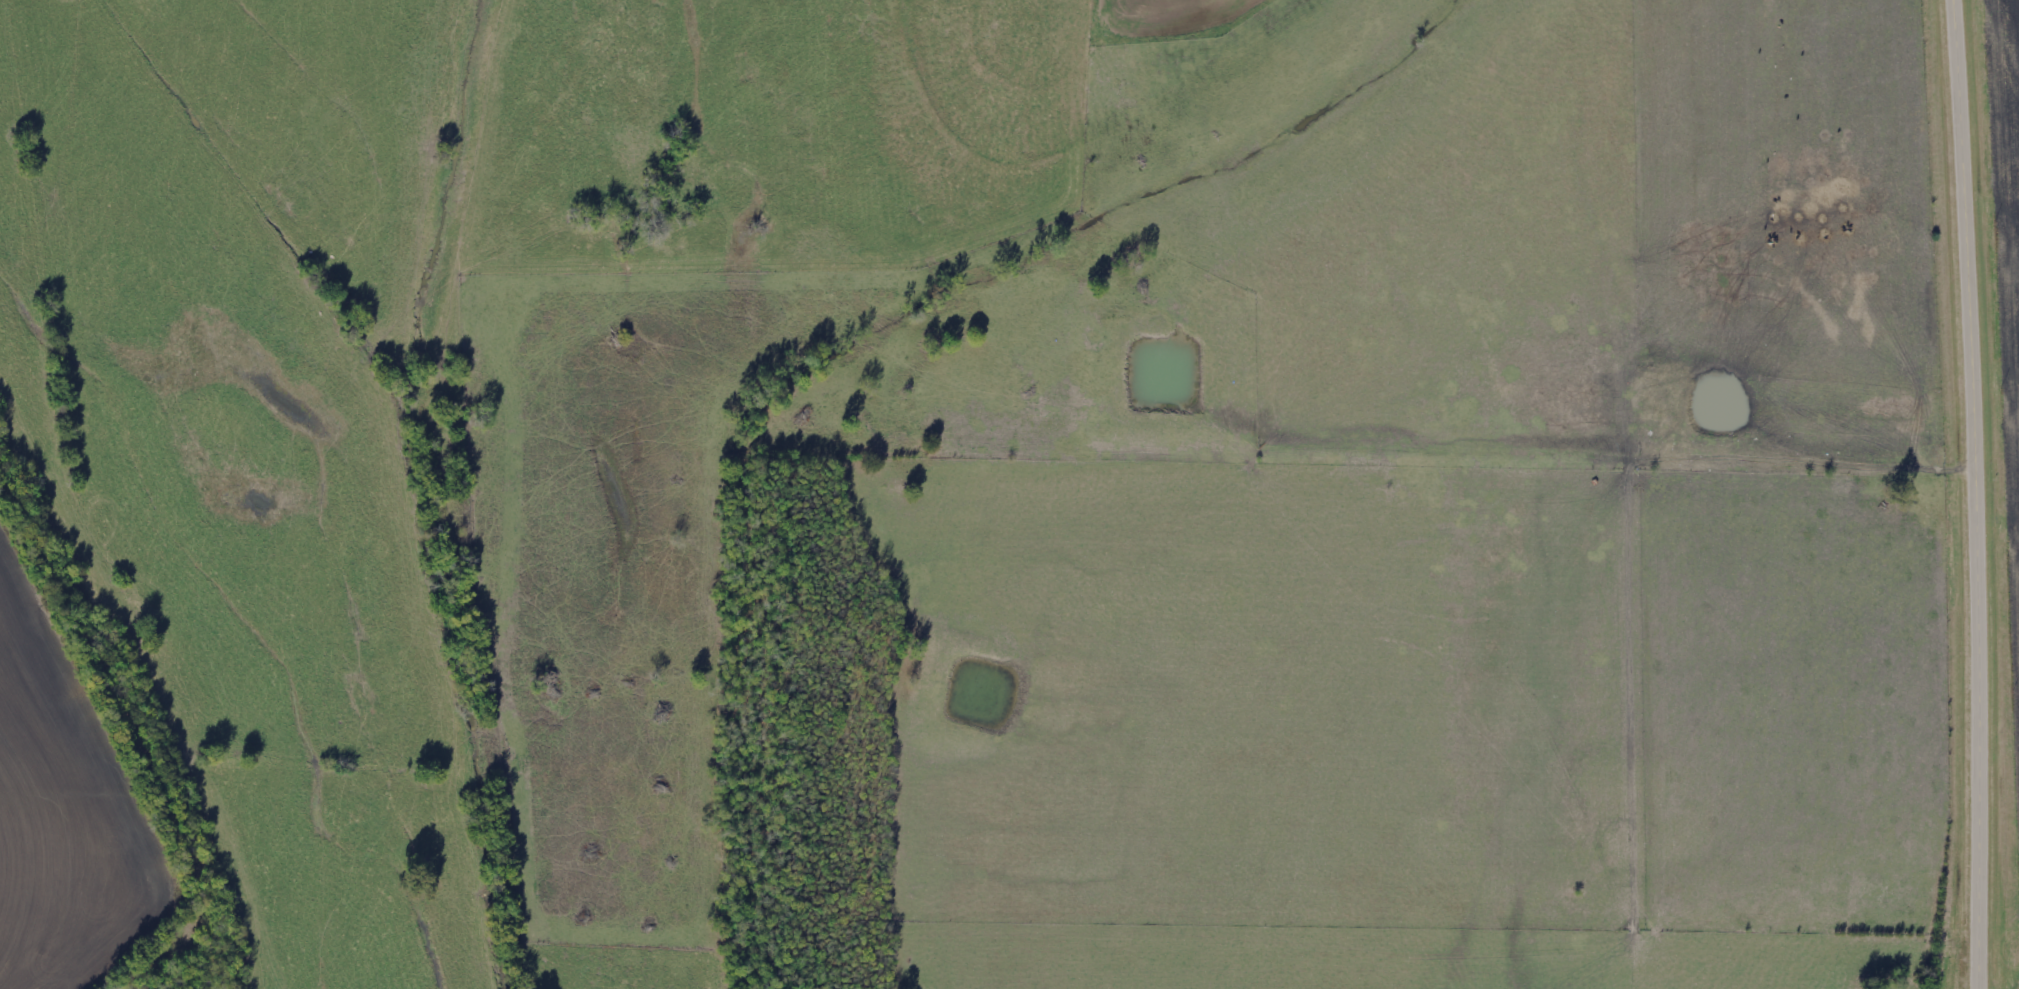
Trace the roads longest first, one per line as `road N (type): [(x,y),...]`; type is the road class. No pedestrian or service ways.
road 1 (tertiary): [(1977,988),(1977,468),(1952,0)]

